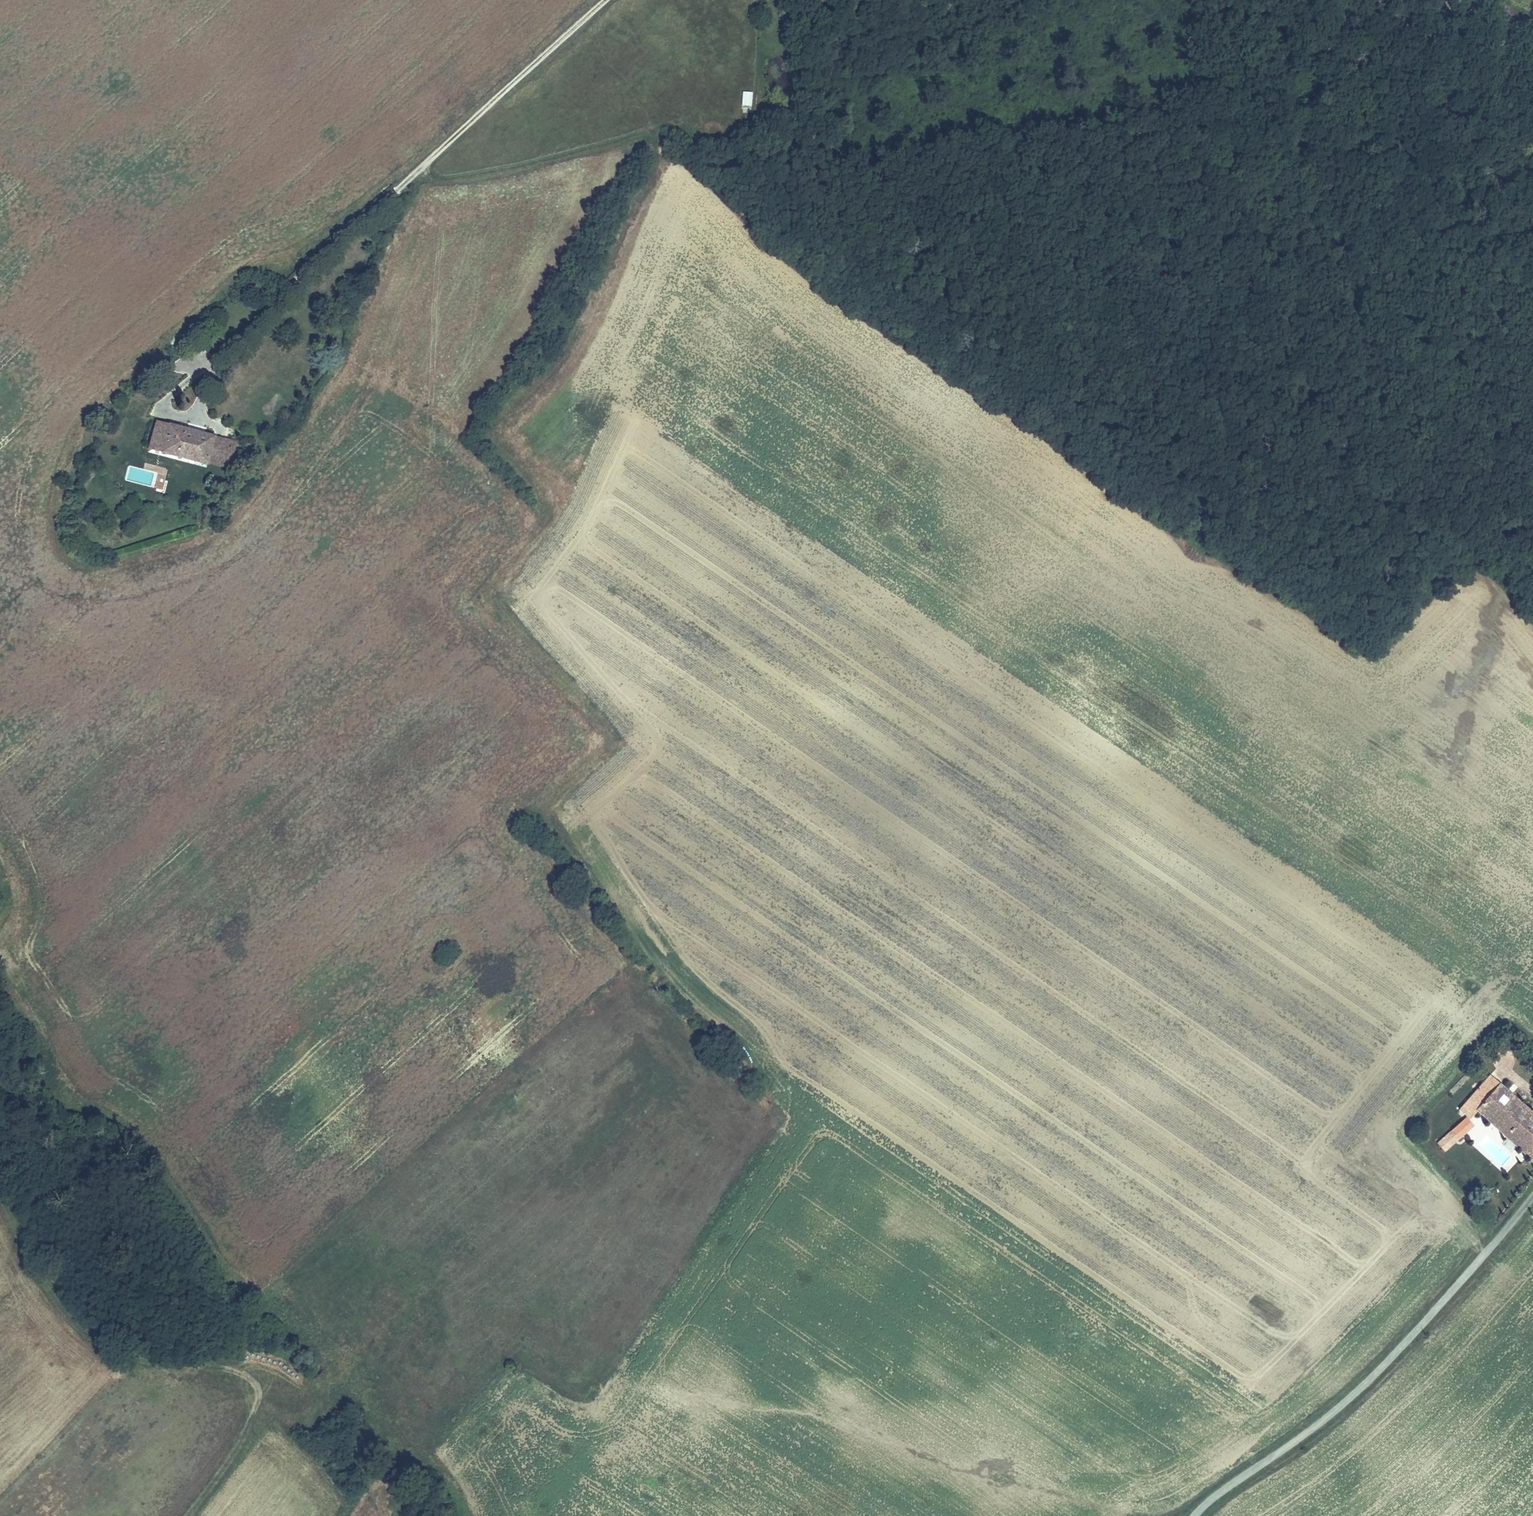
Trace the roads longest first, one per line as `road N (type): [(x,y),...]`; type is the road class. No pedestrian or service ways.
road 1 (track): [(609,0),(169,391)]
road 2 (unclassified): [(1180,1515),(1314,1418),(1417,1320),(1532,1191)]

